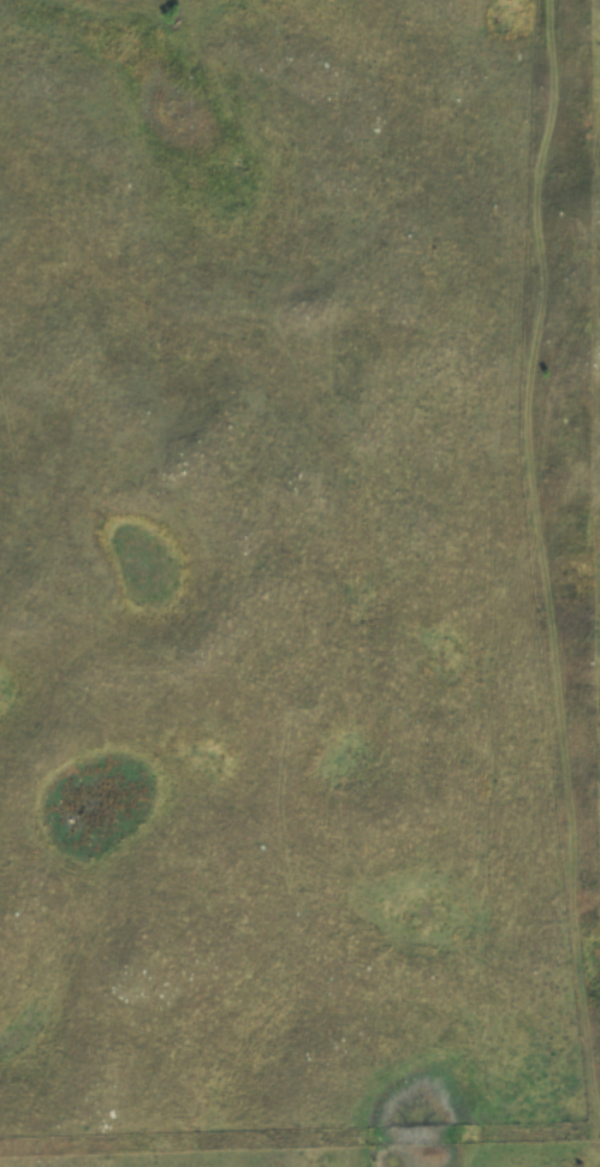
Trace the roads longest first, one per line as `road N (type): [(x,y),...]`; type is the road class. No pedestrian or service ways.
road 1 (track): [(599,1157),(0,1157)]

